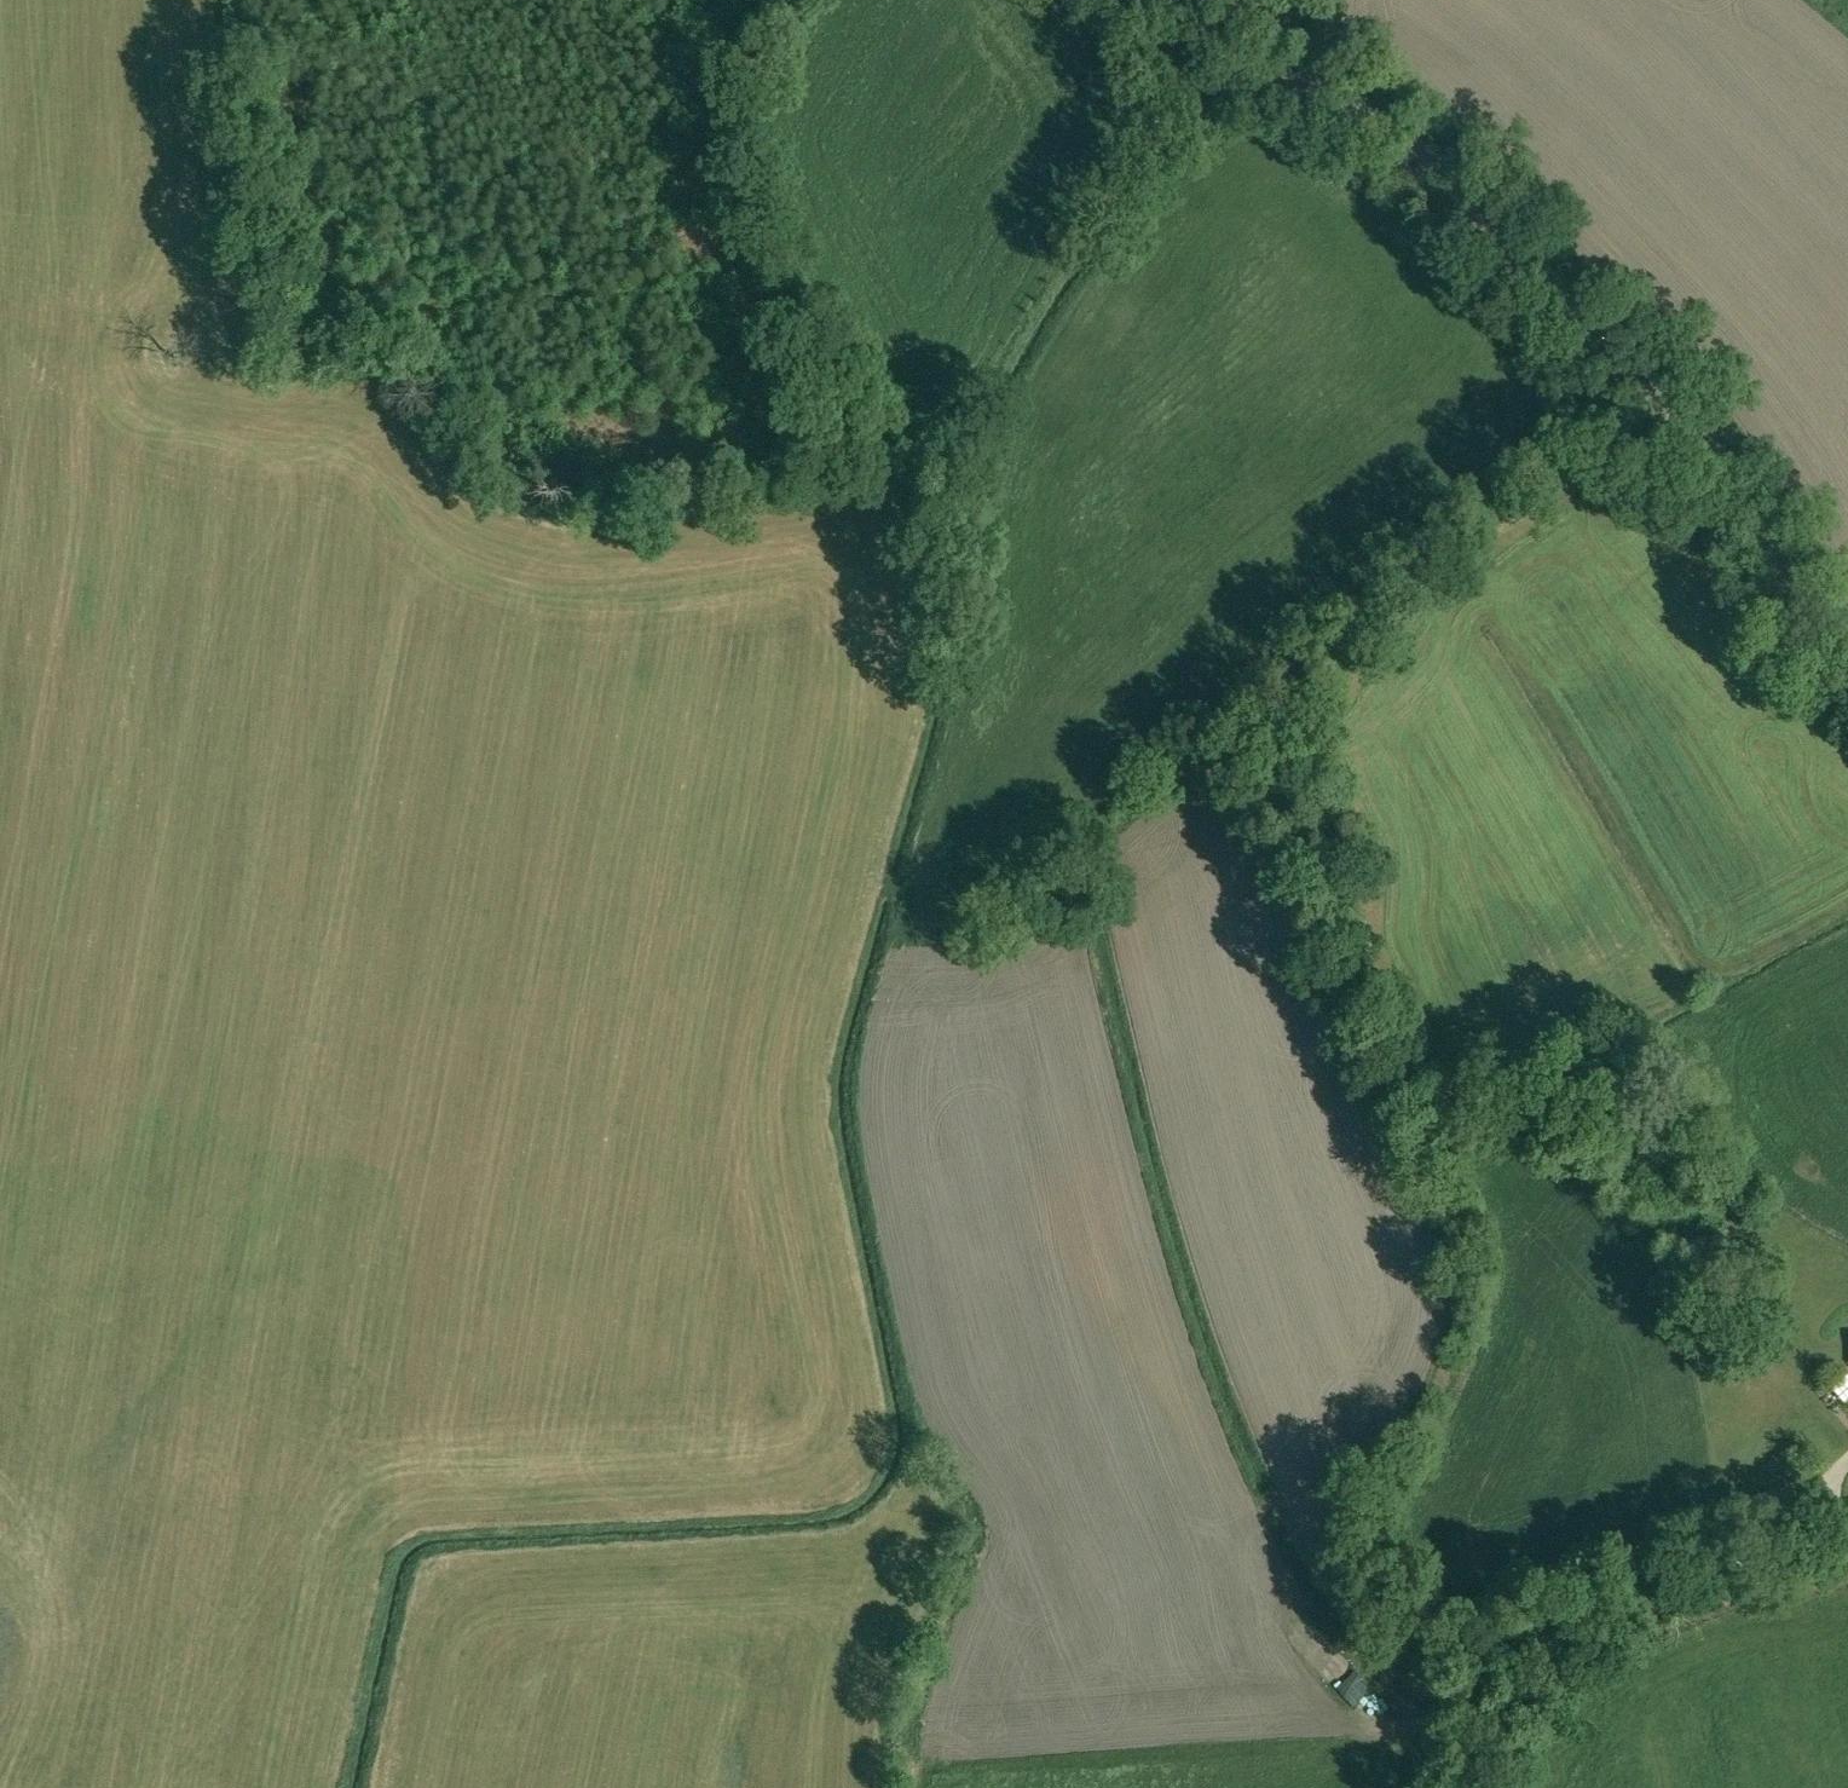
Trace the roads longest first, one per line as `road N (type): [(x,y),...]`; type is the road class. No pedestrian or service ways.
road 1 (unclassified): [(1847,653),(1749,496),(1694,430),(1418,149),(1173,0)]
road 2 (track): [(1847,1563),(1584,1640),(1517,1691),(1495,1725),(1477,1787)]

